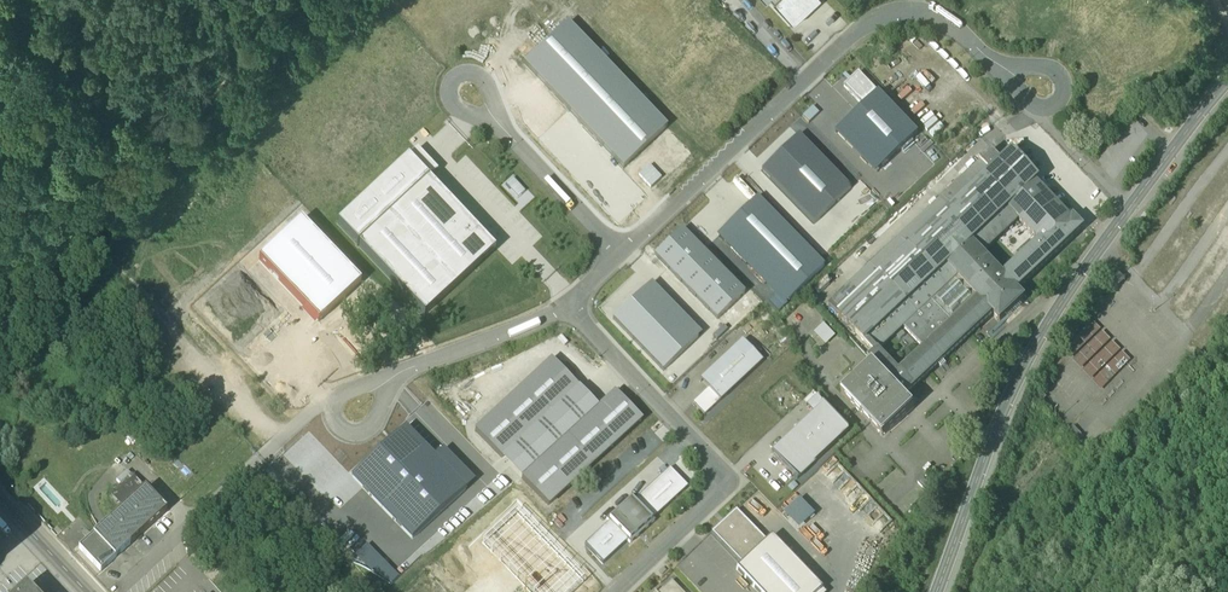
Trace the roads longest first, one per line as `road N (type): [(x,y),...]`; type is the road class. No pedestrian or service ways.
road 1 (secondary): [(1227,79),(1045,328),(1006,402),(937,591)]
road 2 (unclassified): [(615,591),(722,488),(720,473),(563,305)]
road 3 (track): [(52,226),(100,190),(189,146),(202,104),(311,0)]
road 4 (residential): [(617,255),(807,79)]
road 5 (residential): [(983,55),(948,24),(897,14),(872,22),(807,79)]
road 6 (residential): [(484,110),(617,255)]
road 7 (residential): [(192,525),(336,398)]
road 8 (unclassified): [(563,305),(393,370)]
road 9 (residential): [(983,55),(1056,71),(1064,86),(1058,106),(1035,108)]
road 10 (tertiary): [(91,591),(0,493)]
road 11 (unclassified): [(336,398),(339,429),(353,437),(370,431),(393,370)]

